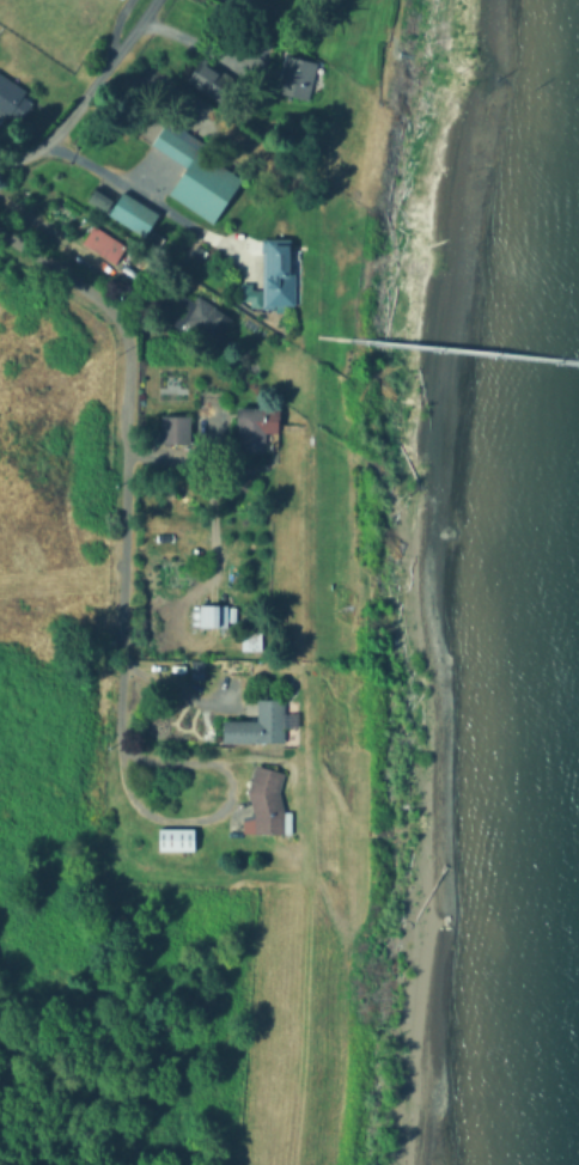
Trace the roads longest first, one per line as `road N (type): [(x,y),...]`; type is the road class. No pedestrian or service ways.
road 1 (track): [(121,748),(127,795),(152,815),(196,816),(225,804),(231,780),(212,763),(121,748)]

